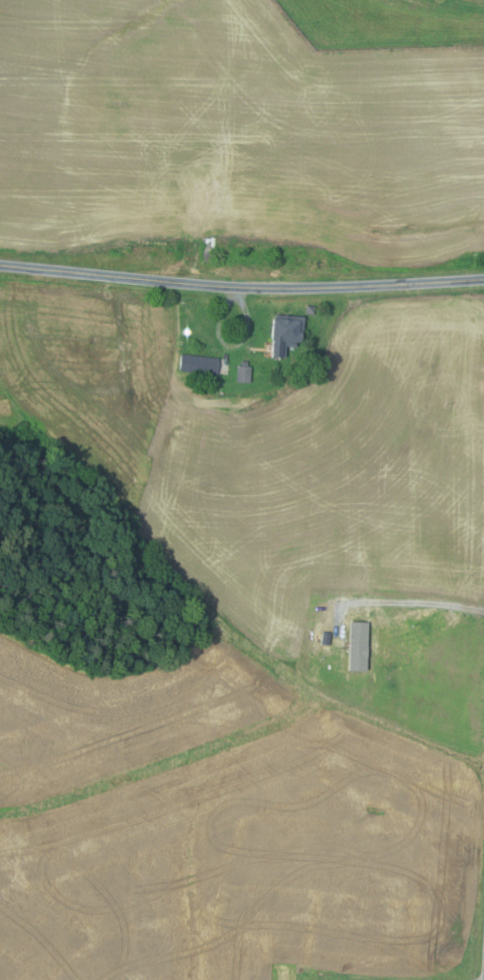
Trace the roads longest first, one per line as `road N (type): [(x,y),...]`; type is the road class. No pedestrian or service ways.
road 1 (residential): [(0,265),(235,287),(483,280)]

